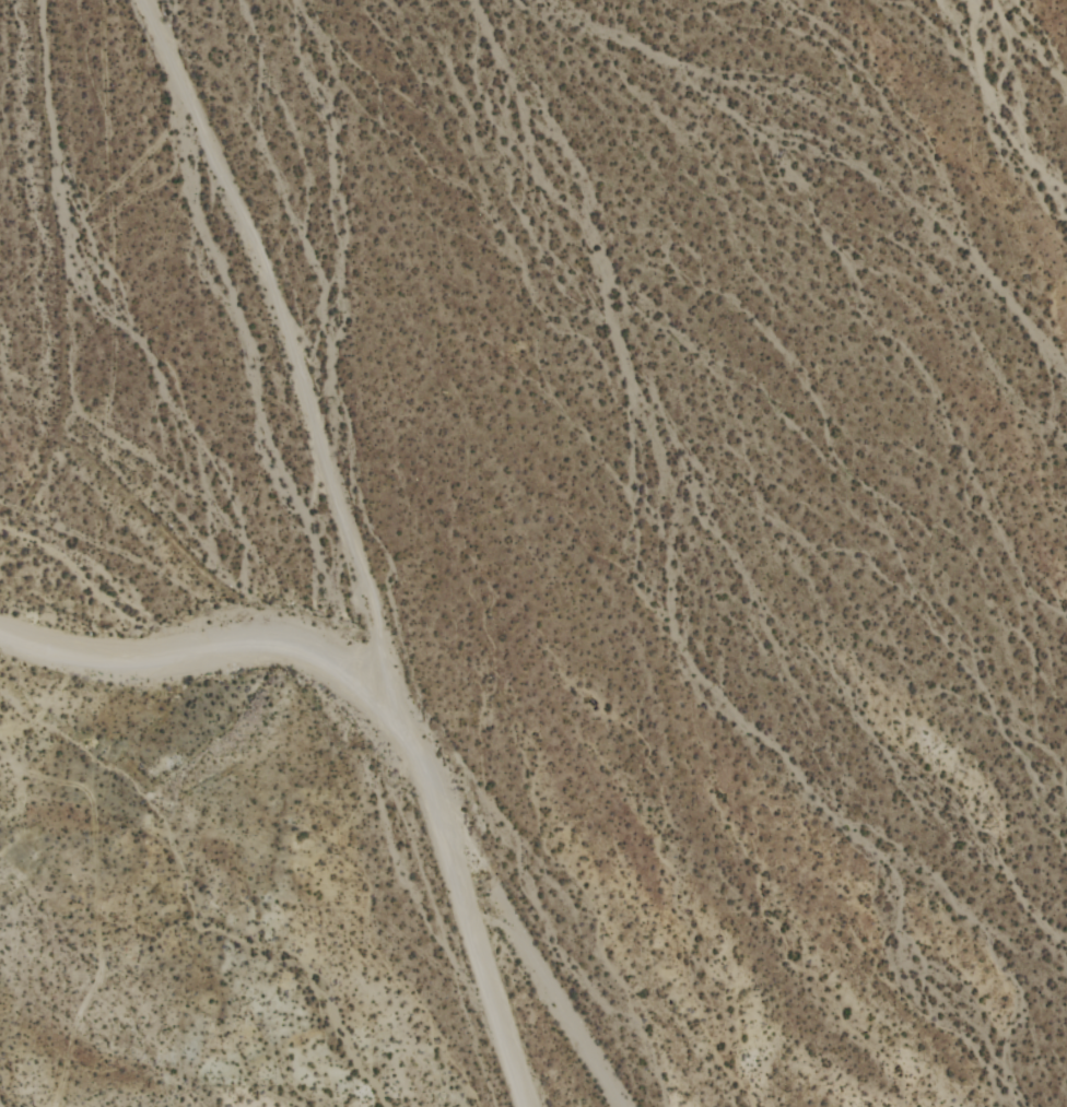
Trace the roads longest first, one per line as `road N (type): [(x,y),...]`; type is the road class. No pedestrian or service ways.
road 1 (track): [(141,0),(281,327),(406,738)]
road 2 (track): [(406,738),(340,671),(296,650),(259,643),(86,658),(0,630)]
road 3 (residential): [(406,738),(438,814),(530,1106)]
road 4 (track): [(622,1106),(438,814)]

